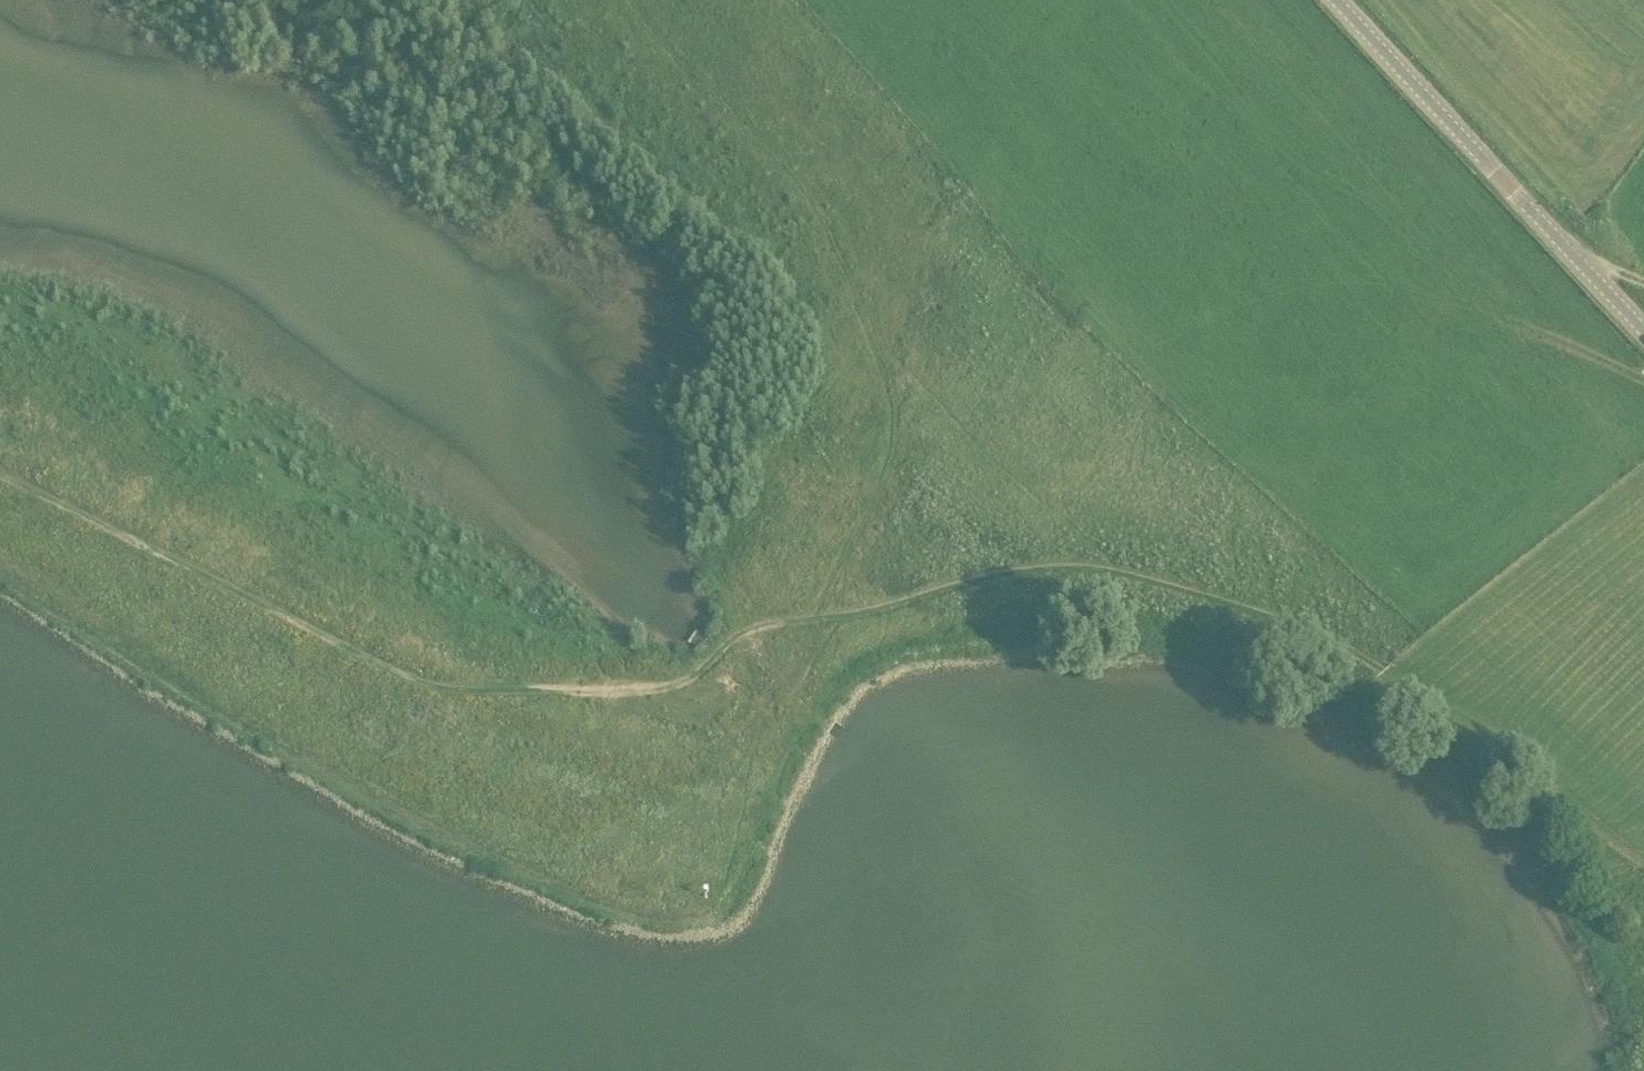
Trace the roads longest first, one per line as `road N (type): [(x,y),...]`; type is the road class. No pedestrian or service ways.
road 1 (tertiary): [(1643,334),(1336,0)]

